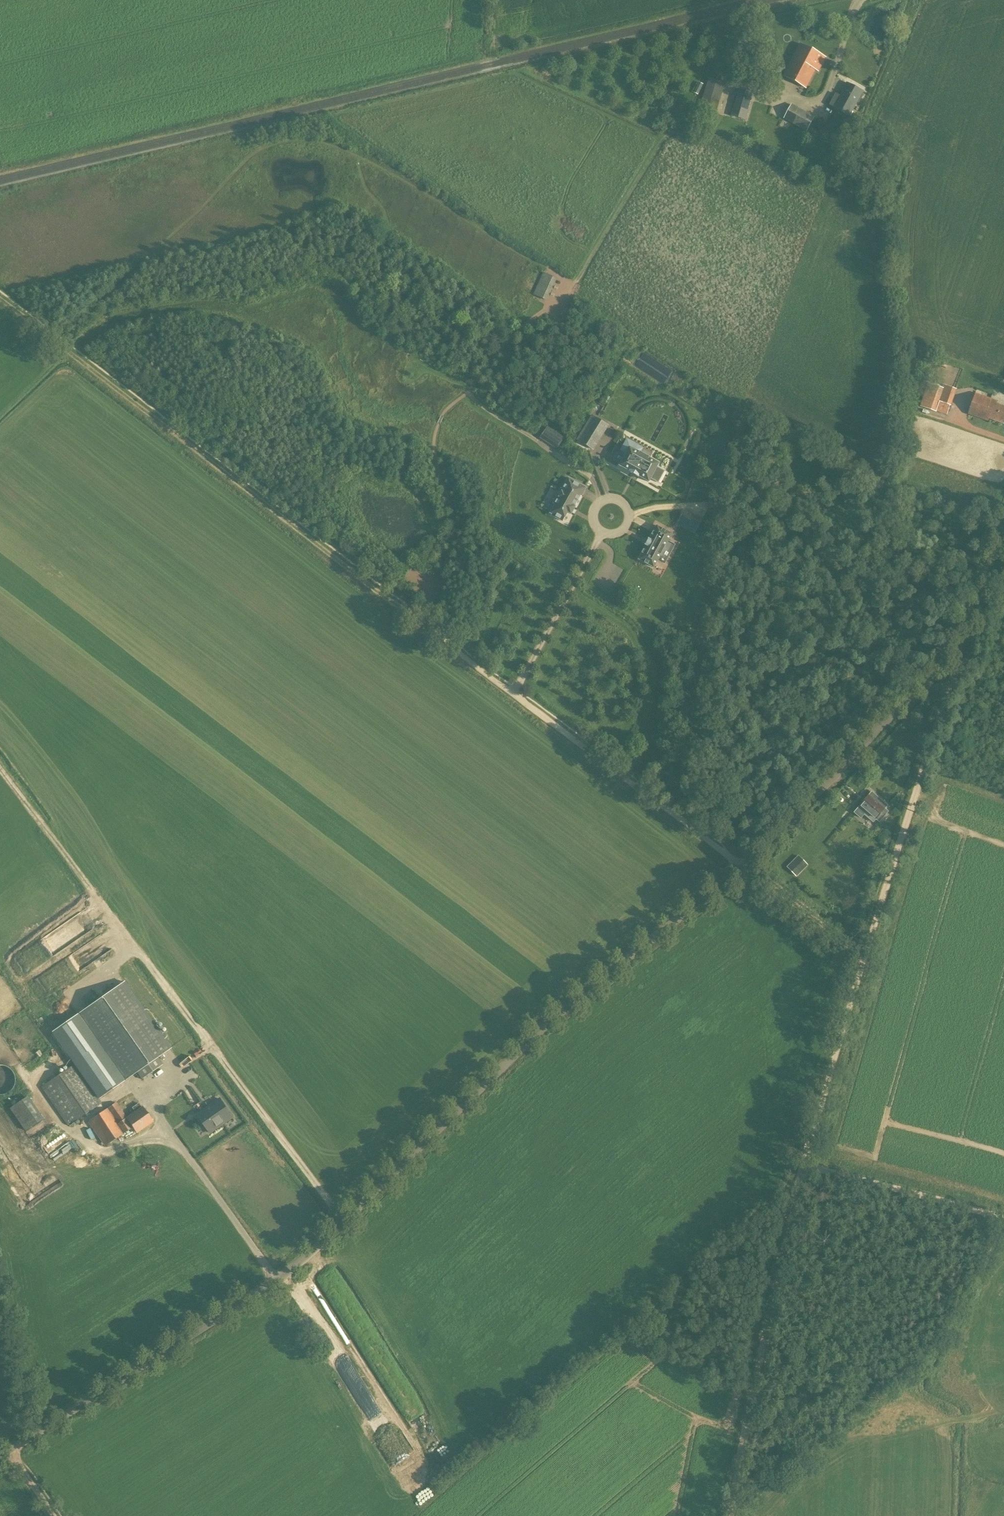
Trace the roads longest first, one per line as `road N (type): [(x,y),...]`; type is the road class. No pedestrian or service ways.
road 1 (unclassified): [(0,1458),(288,1271),(566,1008),(743,864),(930,673),(971,617),(1003,524)]
road 2 (track): [(0,298),(418,616)]
road 3 (track): [(418,616),(743,864)]
road 4 (track): [(729,1515),(802,1164)]
road 5 (track): [(865,951),(971,617)]
road 6 (track): [(802,1164),(863,959)]
road 7 (track): [(1003,1219),(802,1164)]
road 8 (track): [(999,1217),(908,1377)]
road 9 (track): [(743,864),(865,951)]

